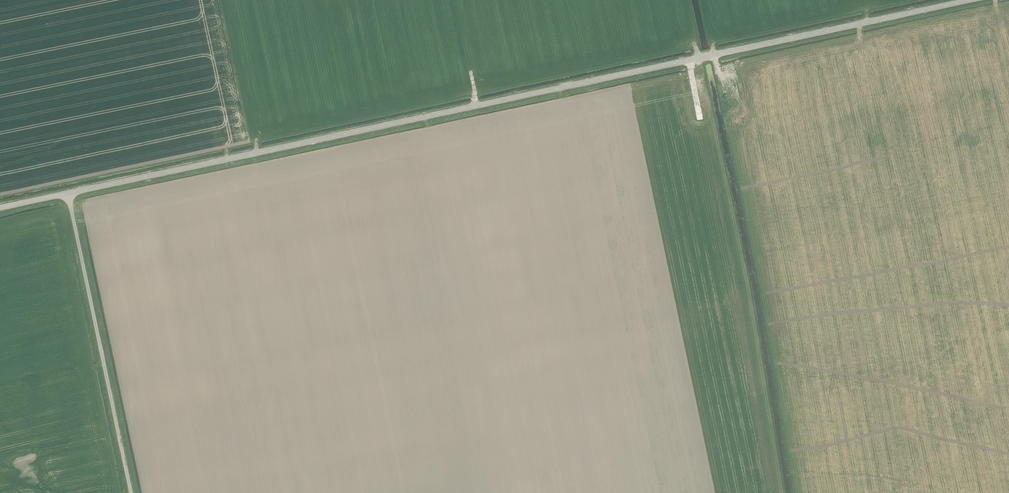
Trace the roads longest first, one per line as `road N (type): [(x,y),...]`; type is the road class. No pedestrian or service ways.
road 1 (tertiary): [(0,208),(976,0)]

